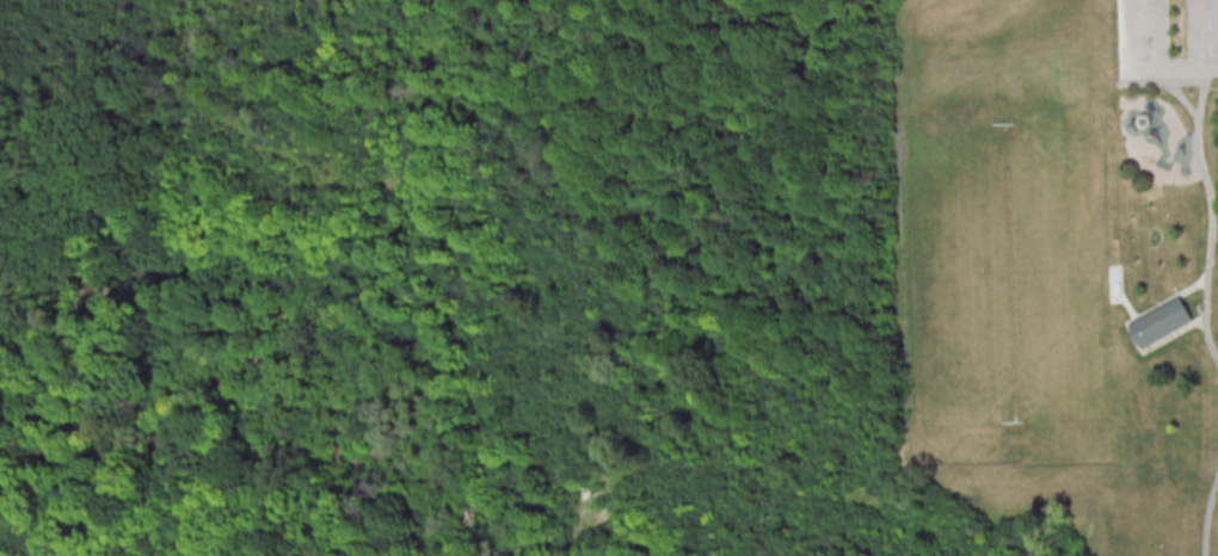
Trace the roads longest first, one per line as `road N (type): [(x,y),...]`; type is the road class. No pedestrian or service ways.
road 1 (track): [(925,477),(890,502),(859,502),(758,488),(615,449),(572,384),(550,333),(524,217),(527,116)]

